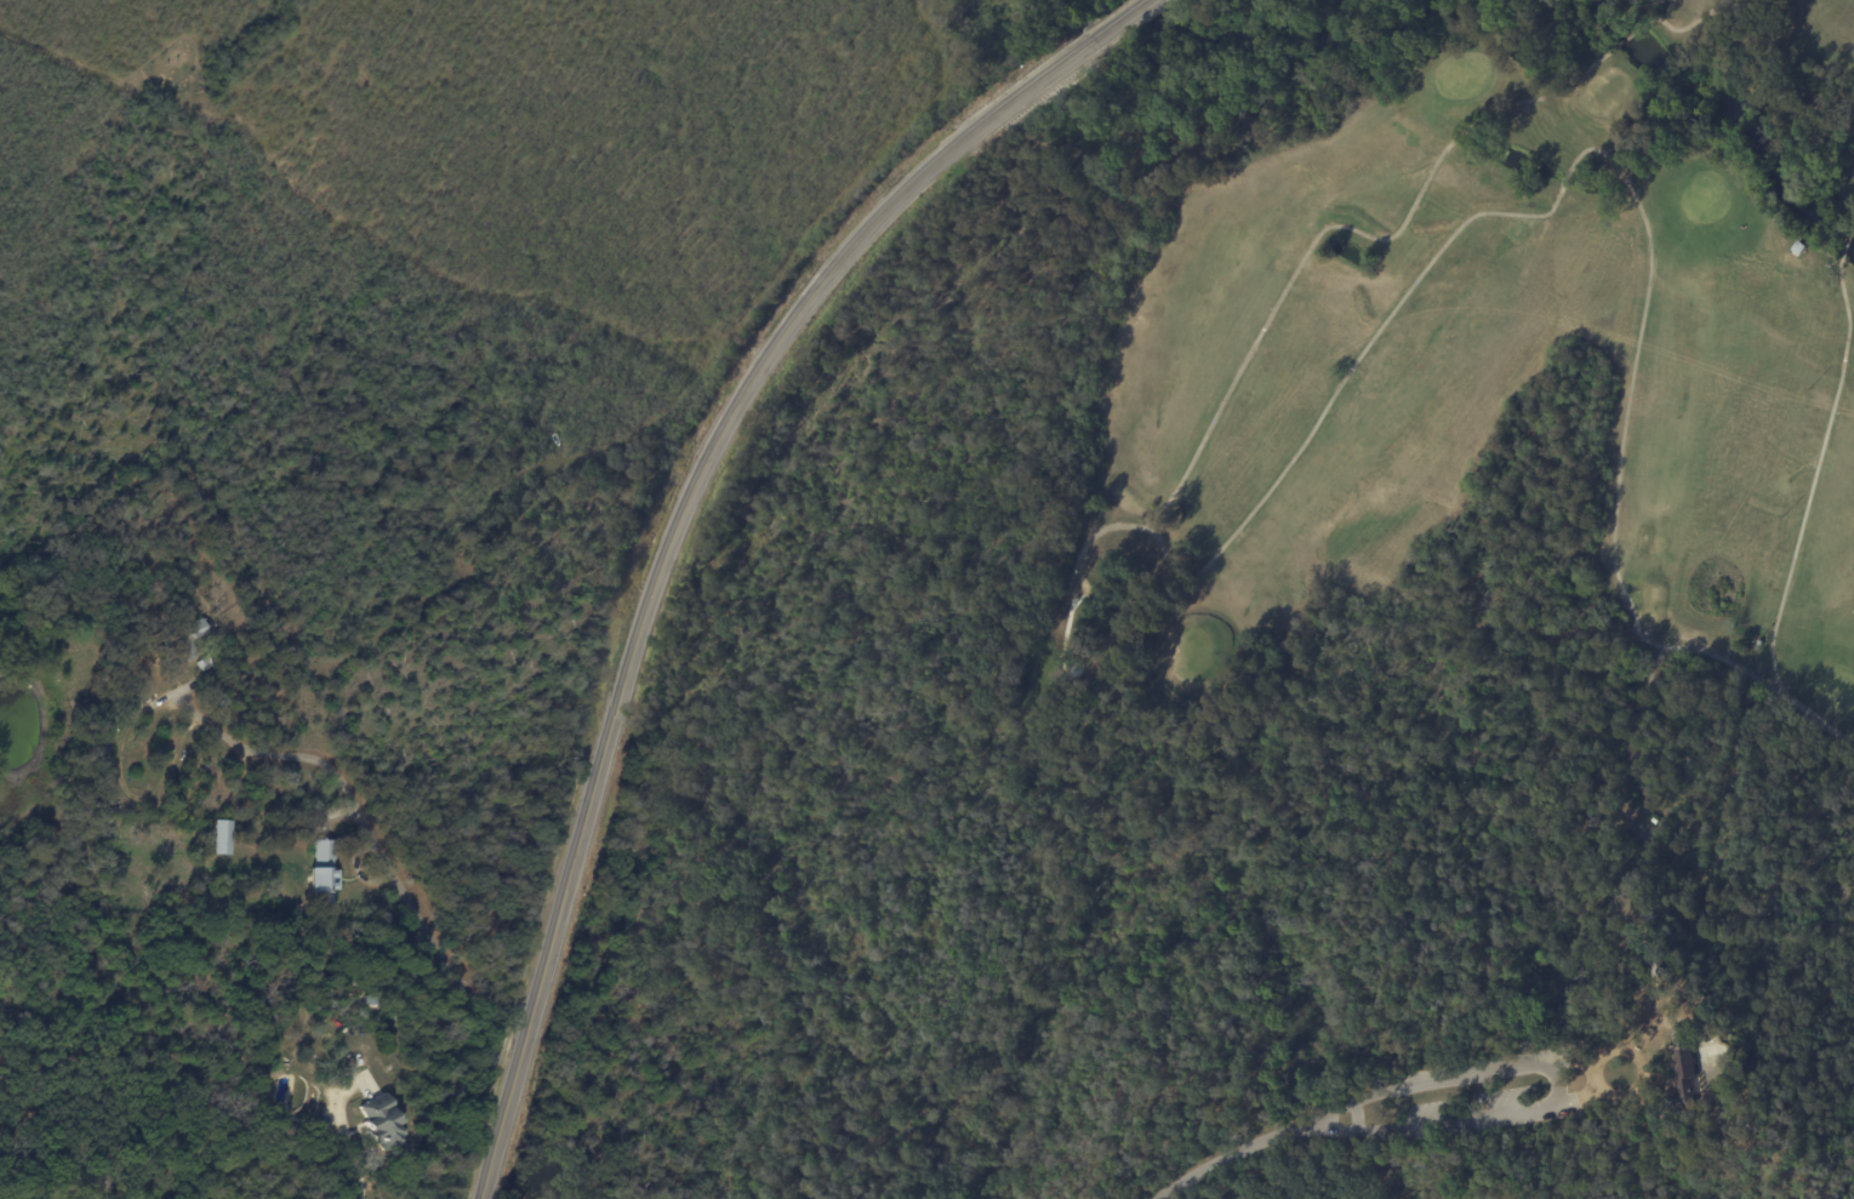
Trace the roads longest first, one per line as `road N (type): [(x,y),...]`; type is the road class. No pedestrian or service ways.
road 1 (tertiary): [(481,1198),(652,590),(707,463),(818,291),(909,190),(1154,0)]
road 2 (residential): [(1165,1198),(1294,1132),(1533,1087)]

